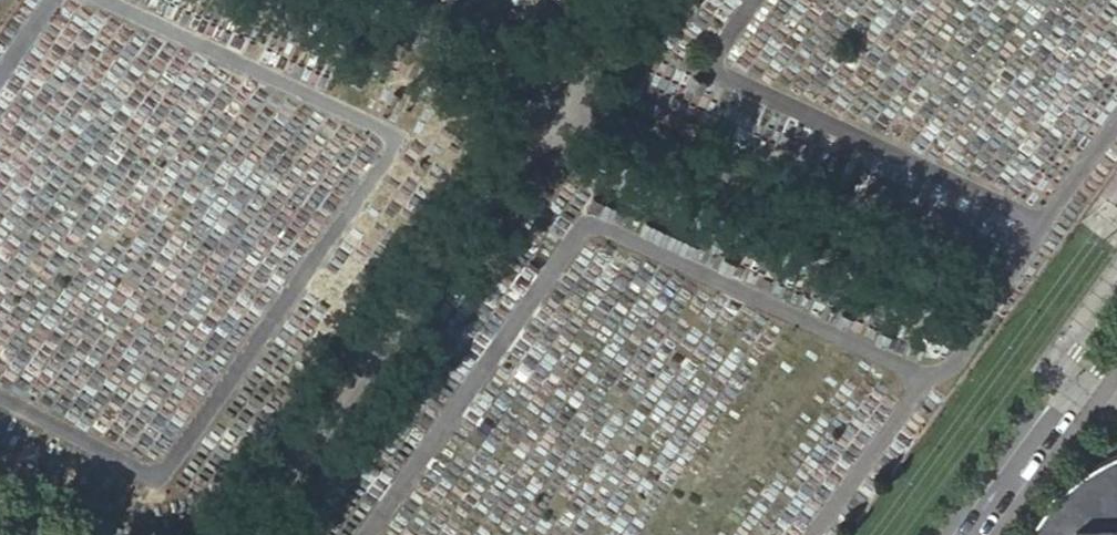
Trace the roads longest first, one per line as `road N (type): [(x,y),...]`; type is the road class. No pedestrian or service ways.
road 1 (residential): [(1053,405),(953,534)]
road 2 (residential): [(1116,300),(1053,405)]

